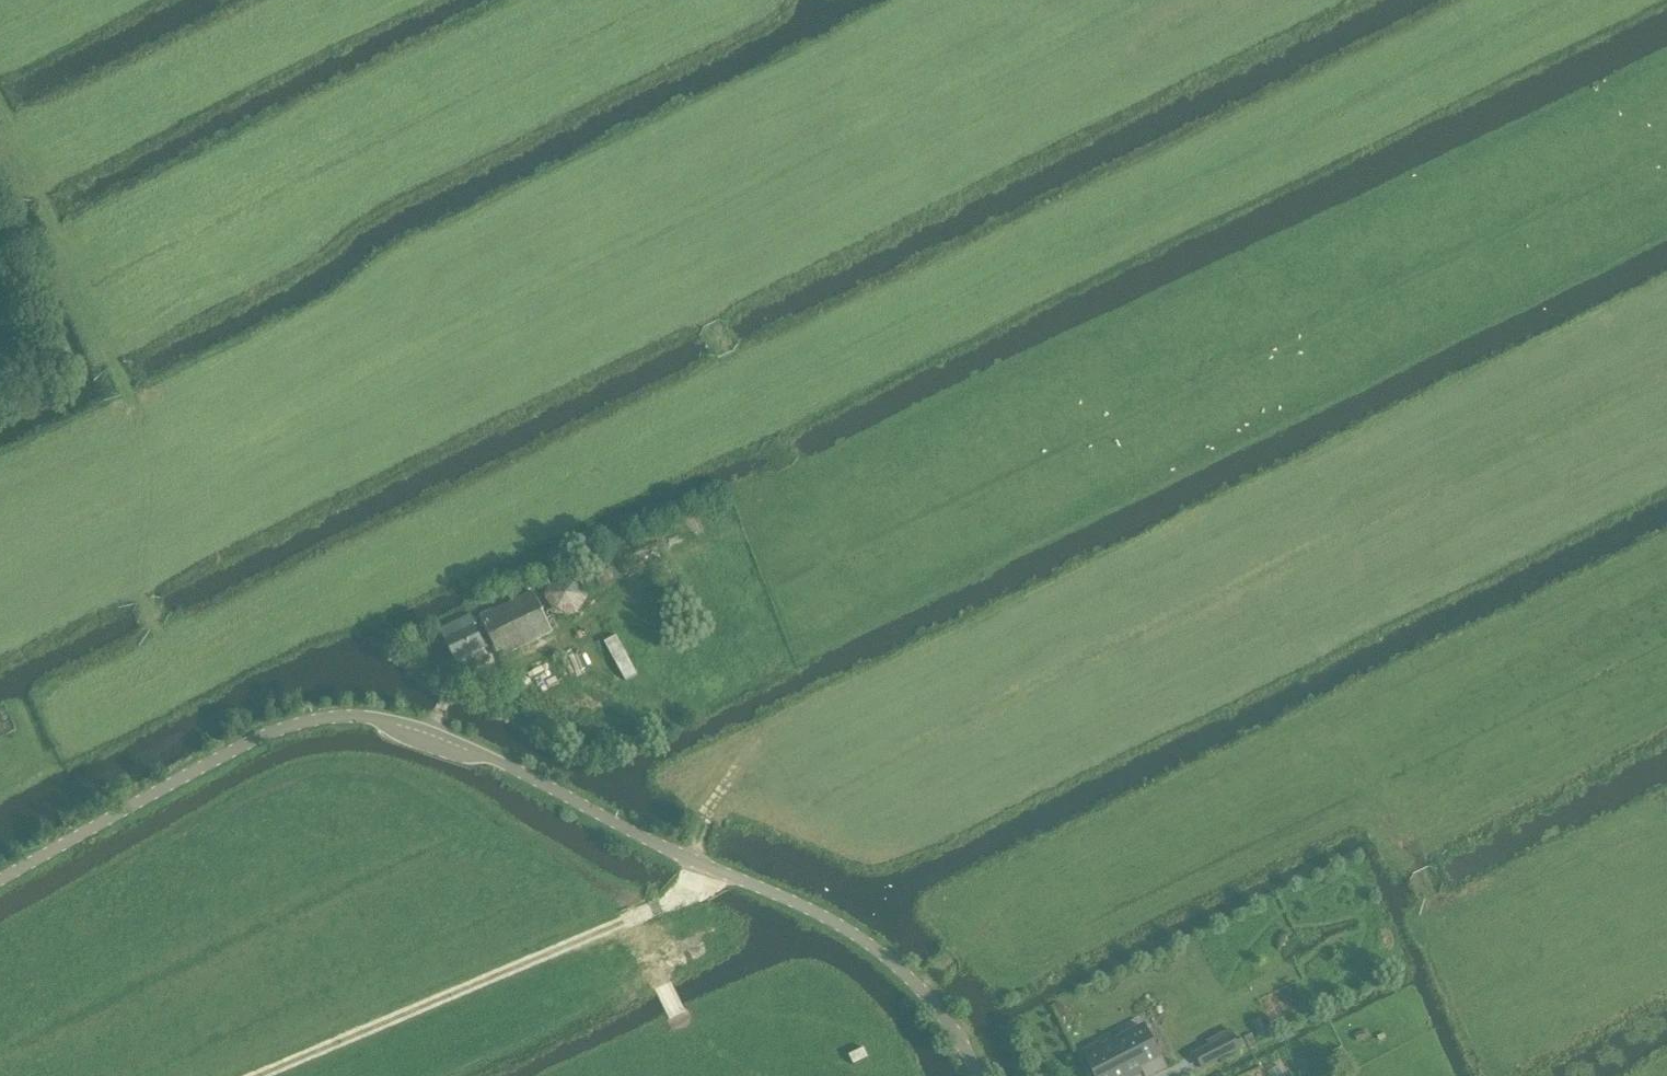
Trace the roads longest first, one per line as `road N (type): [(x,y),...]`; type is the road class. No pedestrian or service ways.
road 1 (tertiary): [(711,868),(429,733),(339,717),(244,746),(0,881)]
road 2 (residential): [(711,868),(673,902),(257,1075)]
road 3 (tertiary): [(977,1075),(948,1023),(893,963),(817,913),(711,868)]

